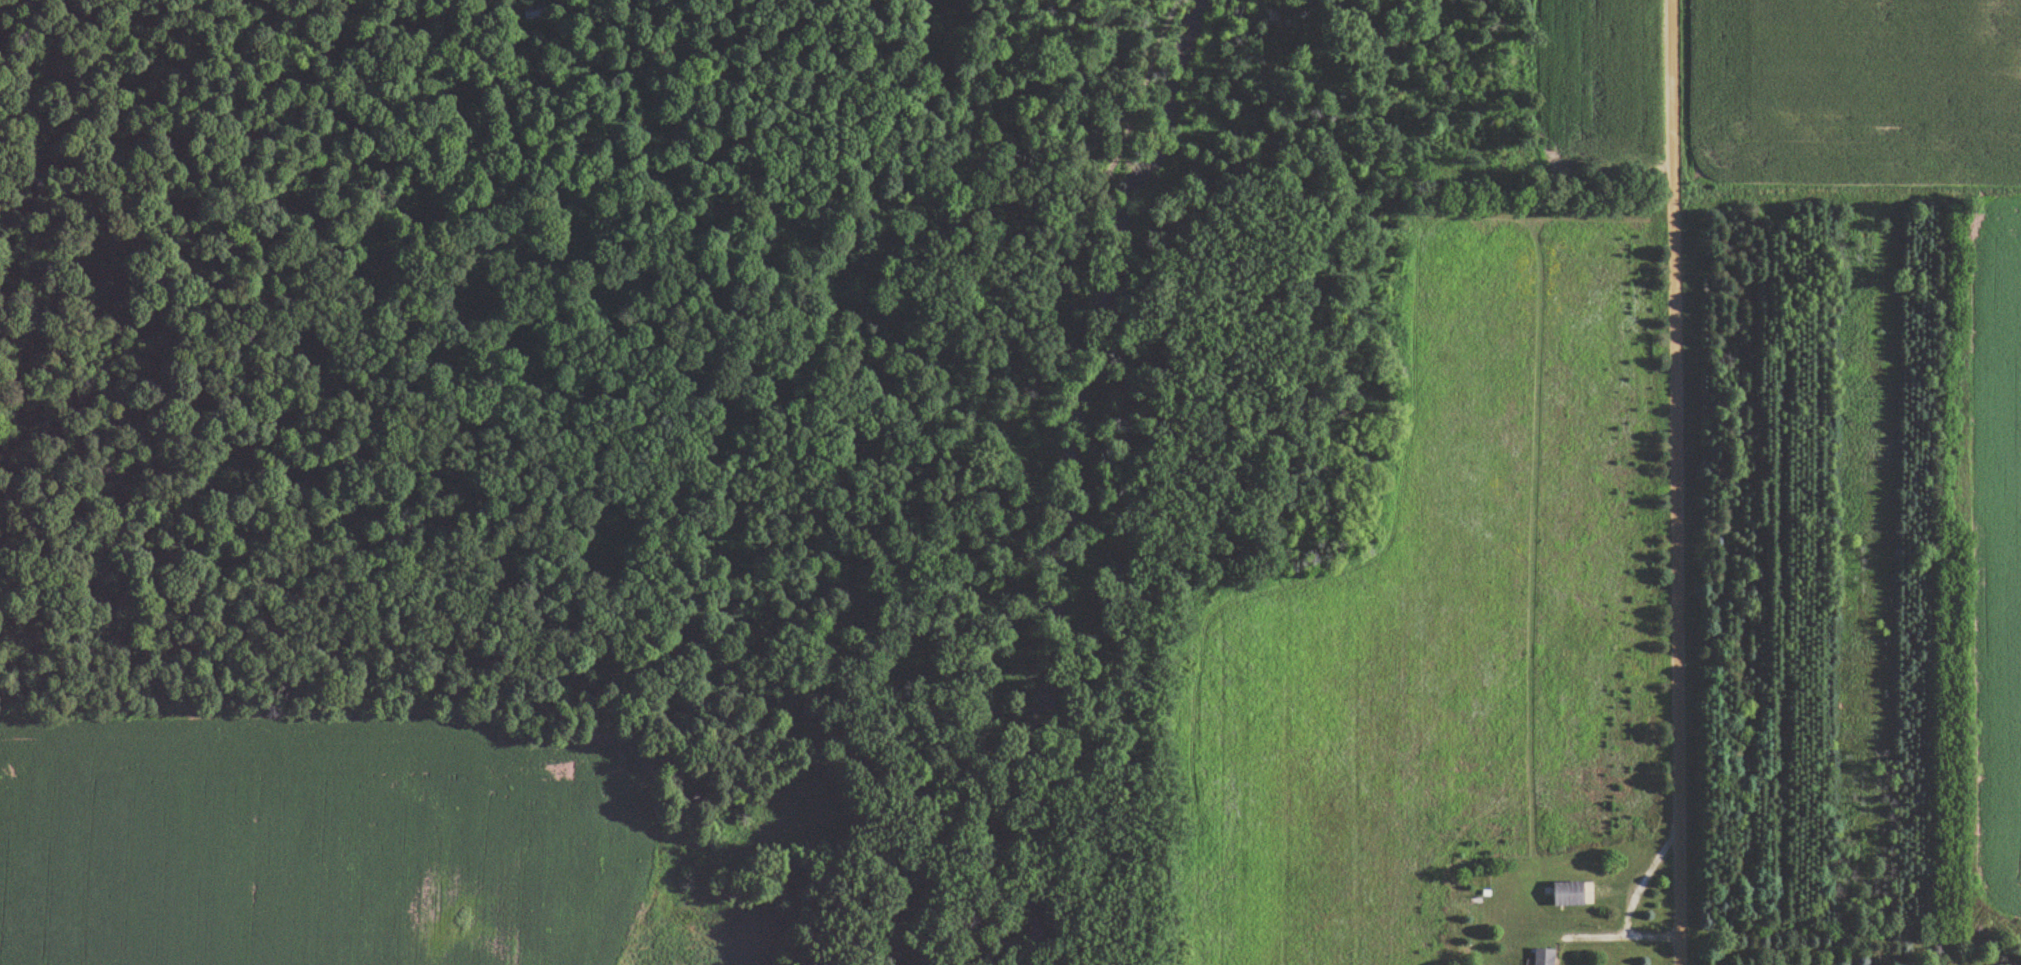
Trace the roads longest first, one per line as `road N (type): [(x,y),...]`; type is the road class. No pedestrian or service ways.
road 1 (residential): [(1684,964),(1678,0)]

